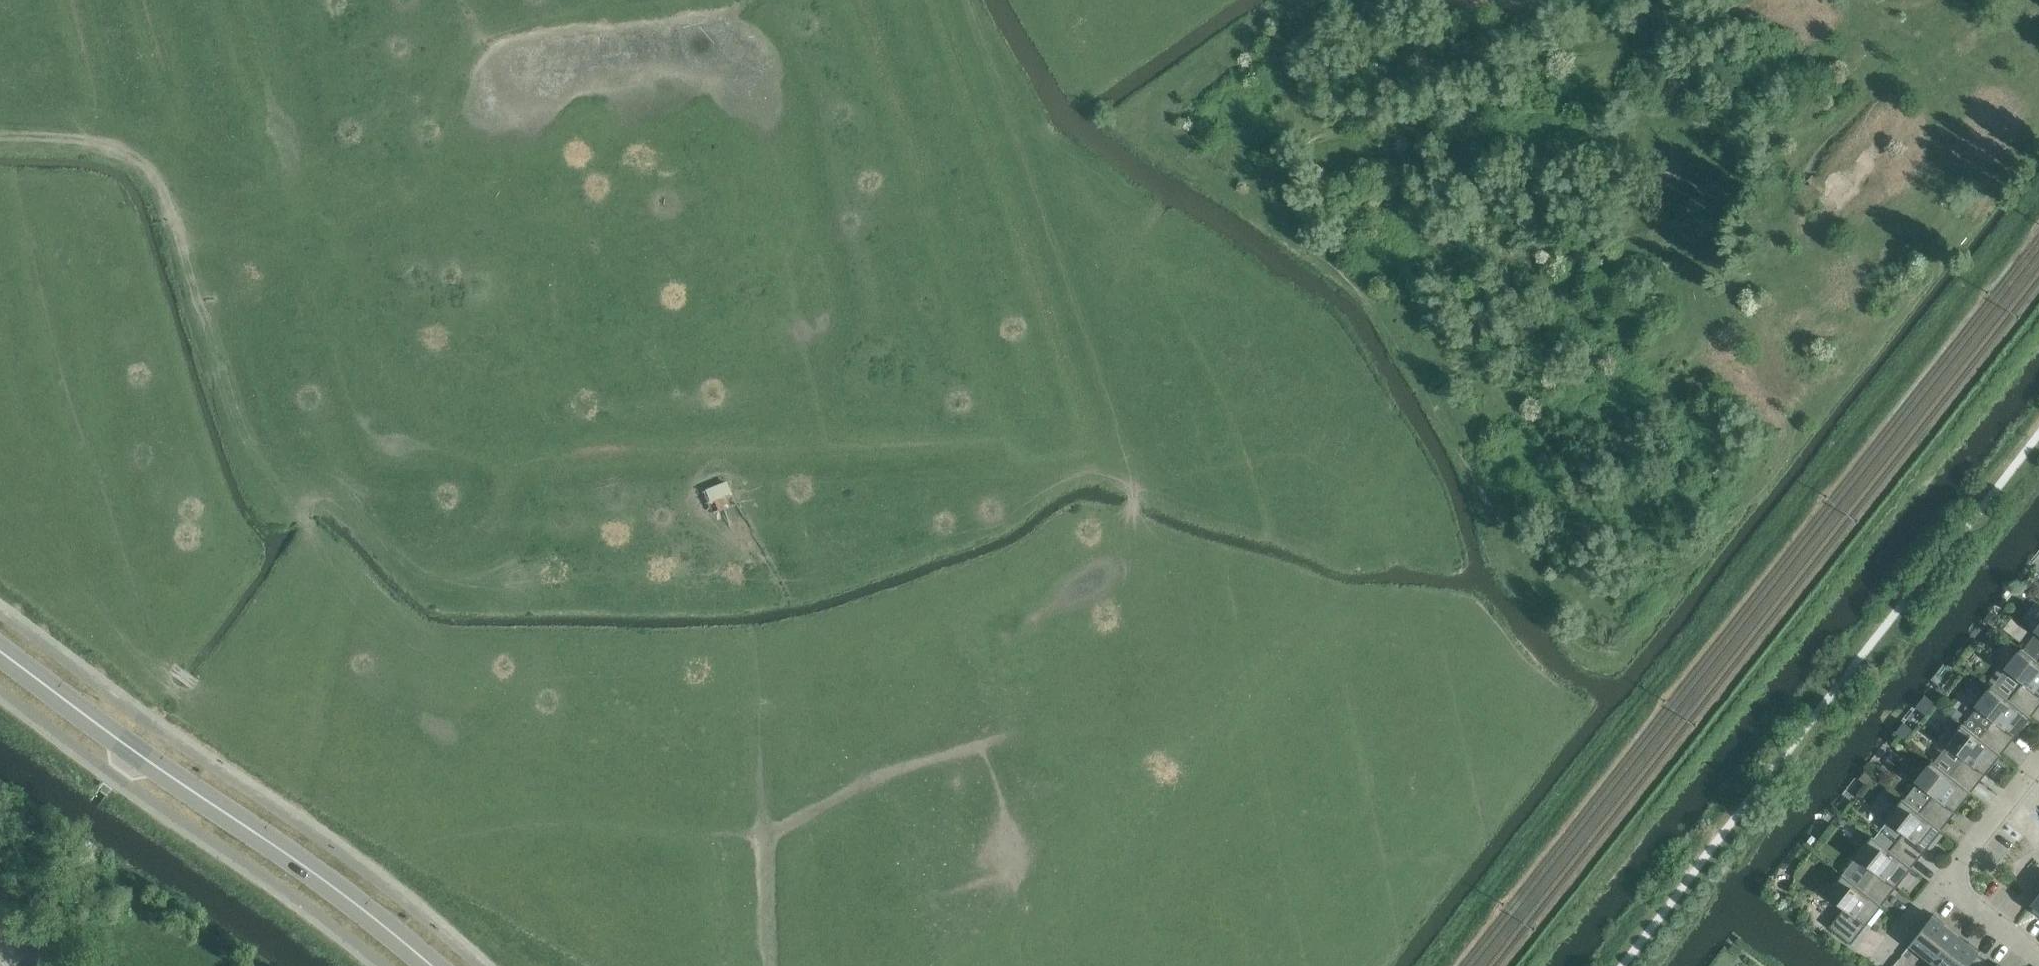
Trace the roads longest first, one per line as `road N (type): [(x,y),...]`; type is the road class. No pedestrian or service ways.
road 1 (track): [(328,556),(256,443),(159,181),(115,146),(0,137)]
road 2 (secondary): [(428,965),(342,896),(0,654)]
road 3 (residential): [(2038,763),(1949,876)]

